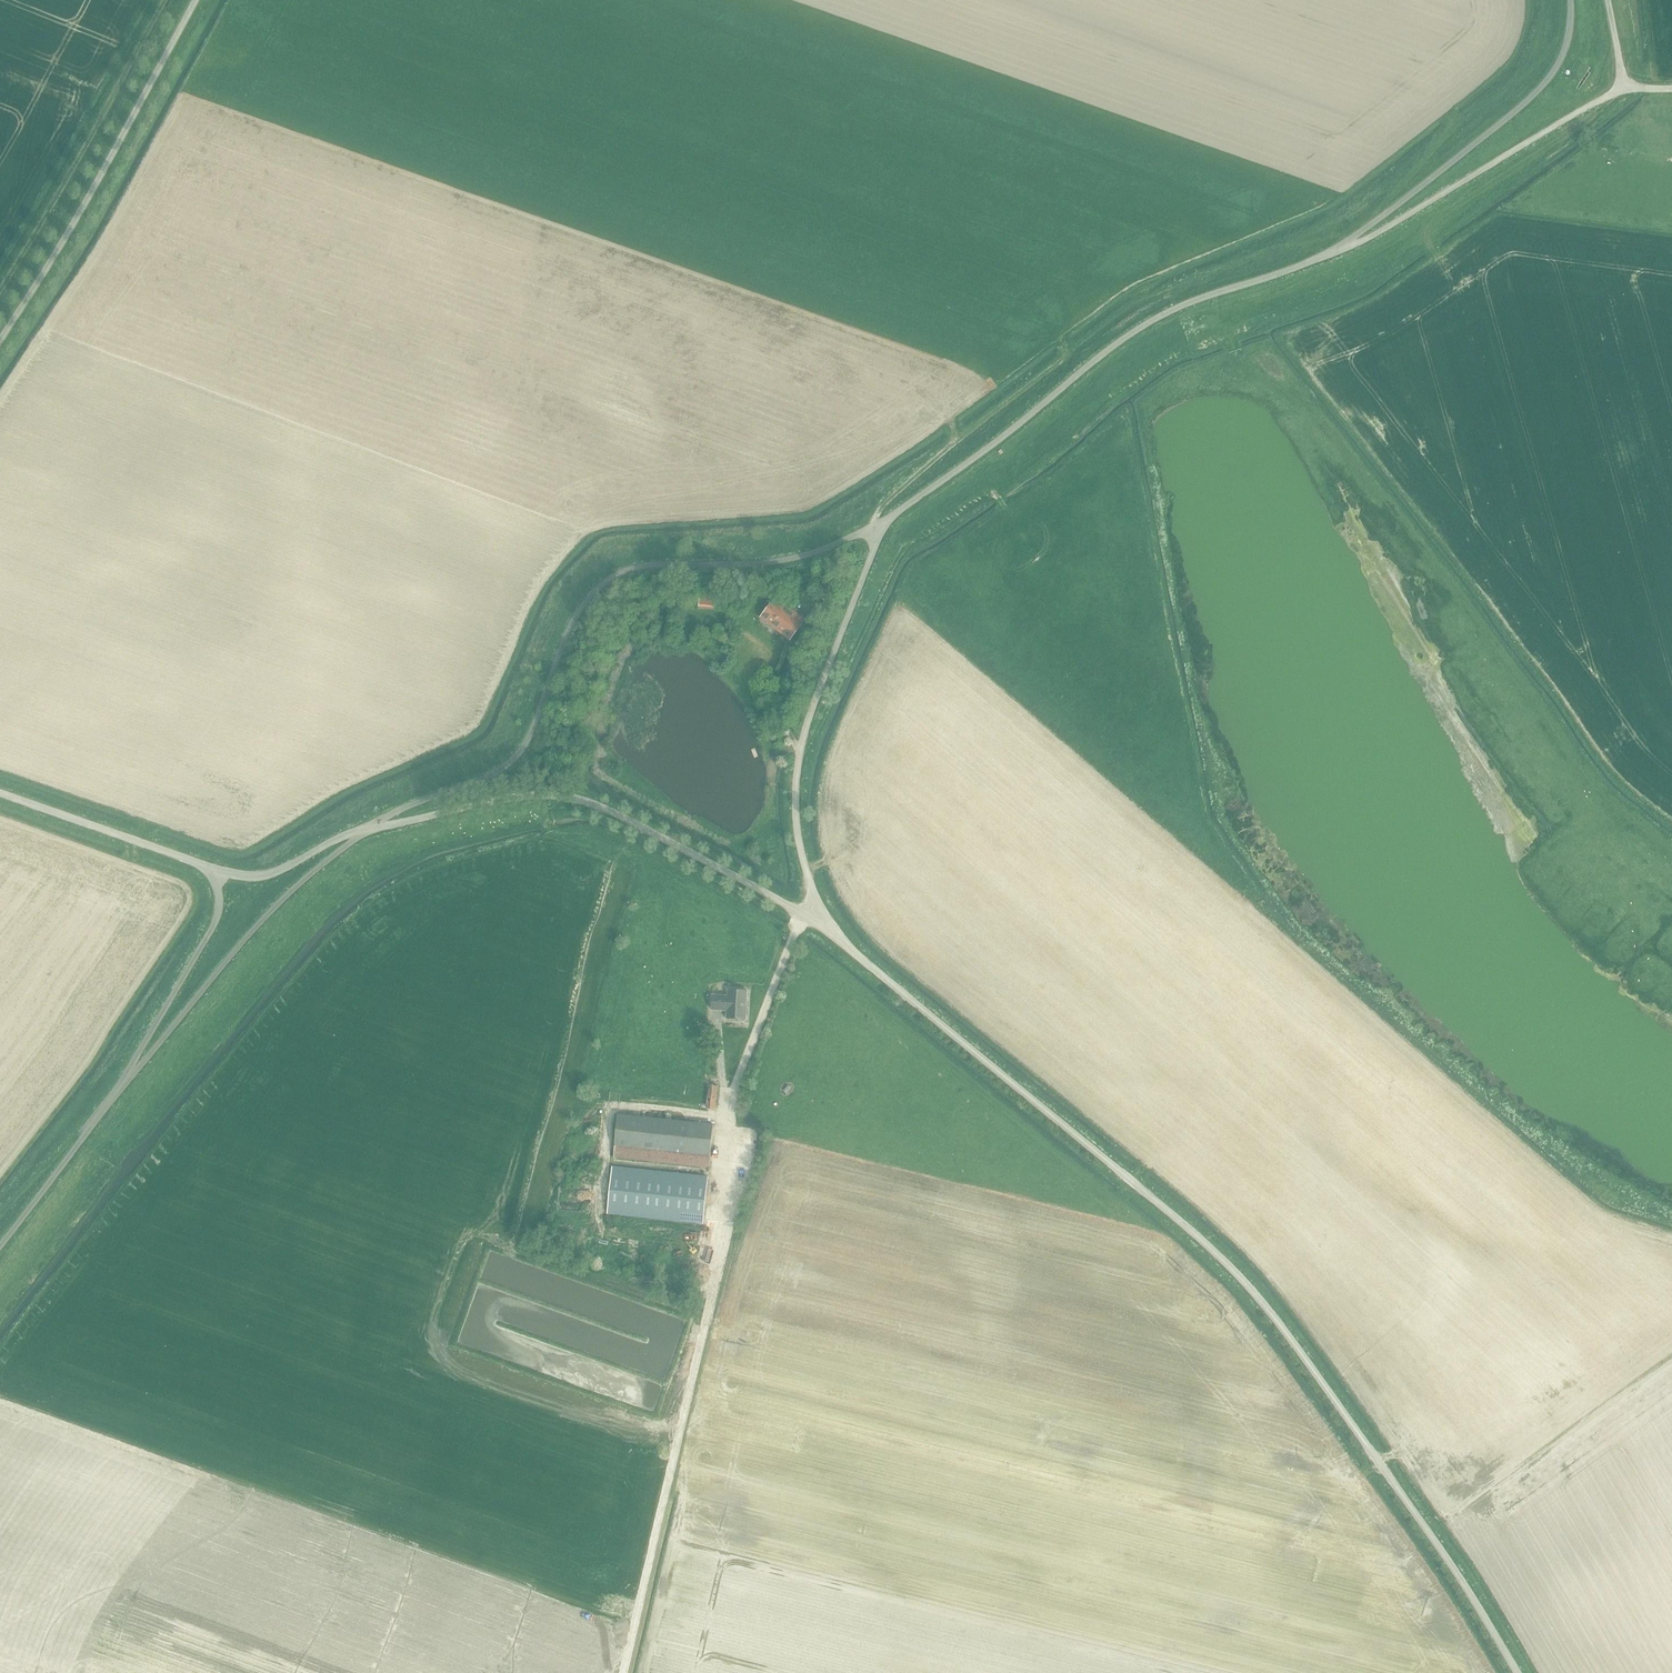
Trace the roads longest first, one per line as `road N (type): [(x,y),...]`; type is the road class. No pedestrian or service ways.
road 1 (unclassified): [(1523,1672),(1451,1546),(1274,1307),(1092,1140),(824,921)]
road 2 (unclassified): [(371,829),(425,798),(500,772),(527,741),(578,611),(612,576),(640,567),(795,558),(883,524)]
road 3 (unclassified): [(883,524),(1127,335),(1337,250)]
road 4 (unclassified): [(824,921),(591,802),(556,793),(371,829)]
road 5 (unclassified): [(824,921),(797,832),(800,745),(883,524)]
road 6 (unclassified): [(0,340),(194,0)]
road 7 (unclassified): [(1337,250),(1554,72),(1566,45),(1568,0)]
road 8 (unclassified): [(128,1078),(263,918),(371,829)]
road 9 (unclassified): [(1337,250),(1621,86)]
road 10 (track): [(156,0),(0,274)]
road 11 (unclassified): [(207,867),(220,910),(214,925),(128,1078)]
road 12 (unclassified): [(207,867),(0,792)]
road 13 (unclassified): [(0,1240),(128,1078)]
road 14 (unclassified): [(371,829),(265,876),(207,867)]

